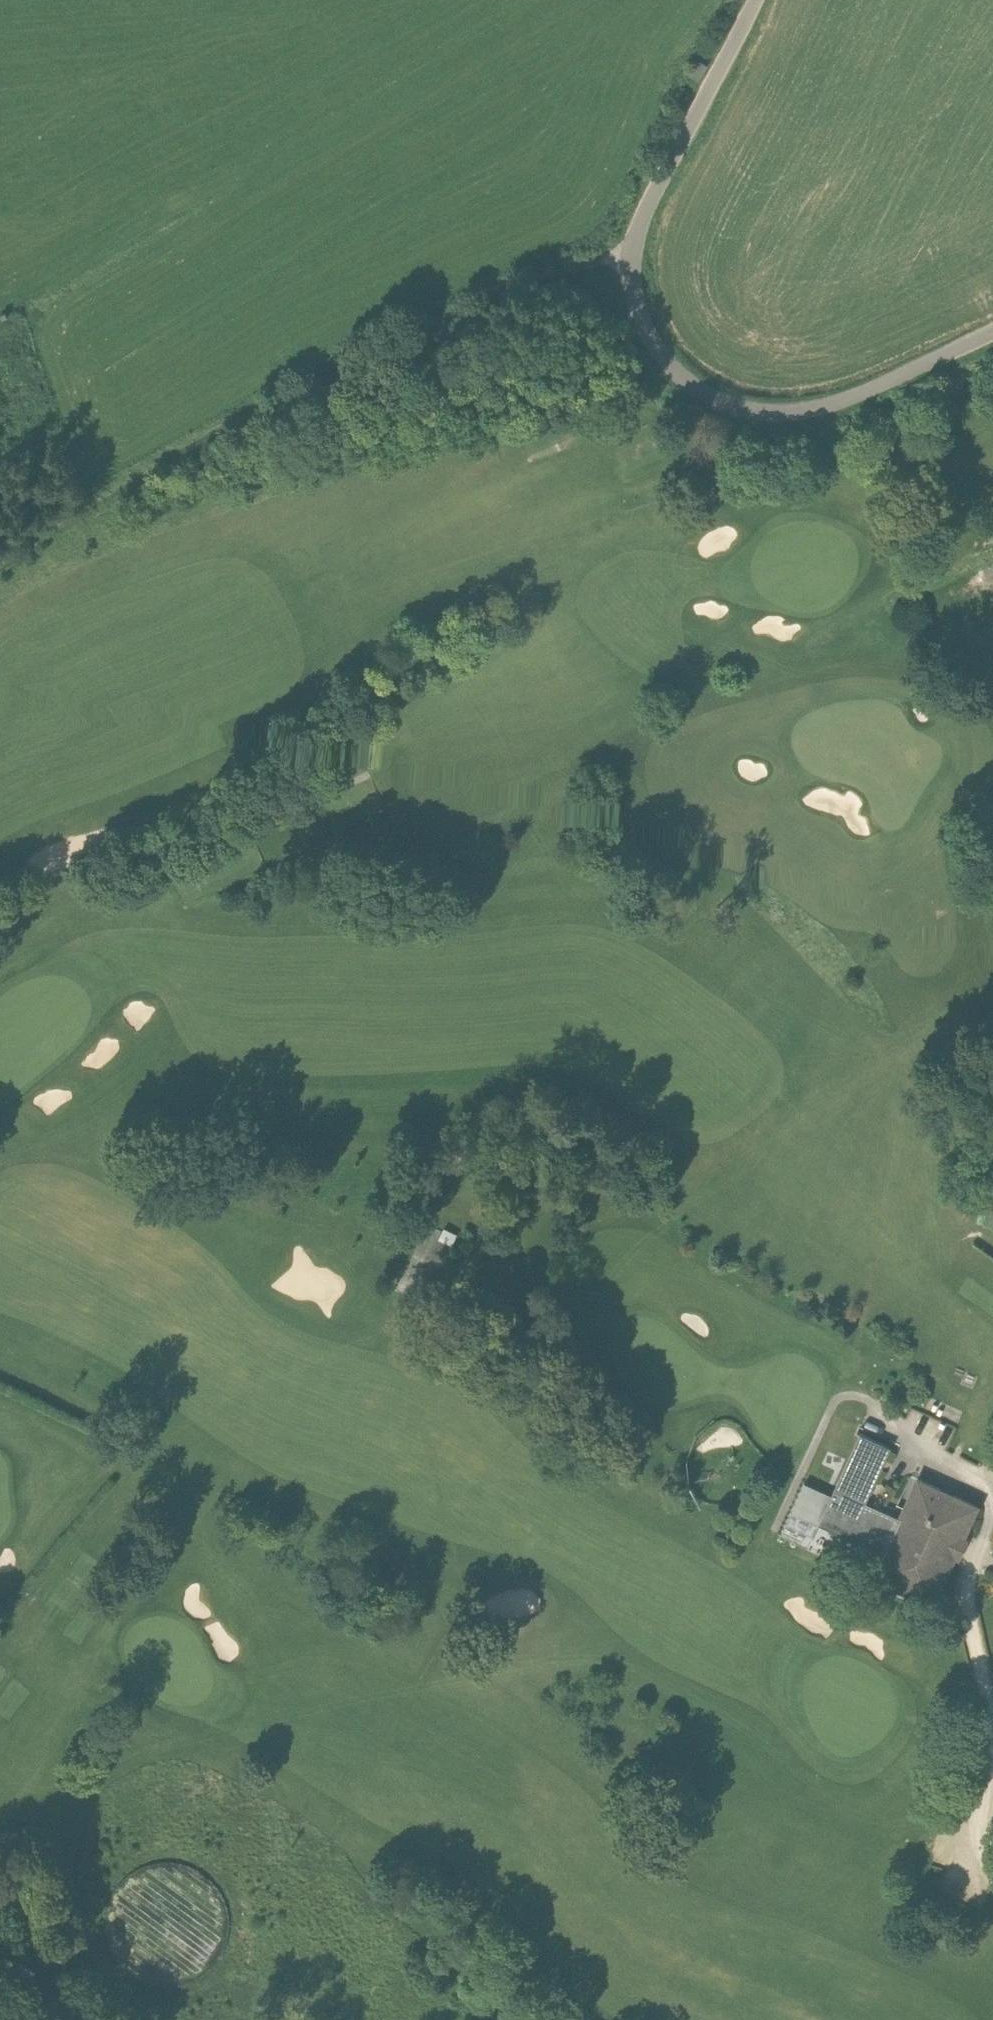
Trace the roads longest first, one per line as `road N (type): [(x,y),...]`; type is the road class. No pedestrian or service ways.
road 1 (unclassified): [(992,331),(867,393),(780,412),(689,378),(656,342),(635,296),(633,246),(754,0)]

